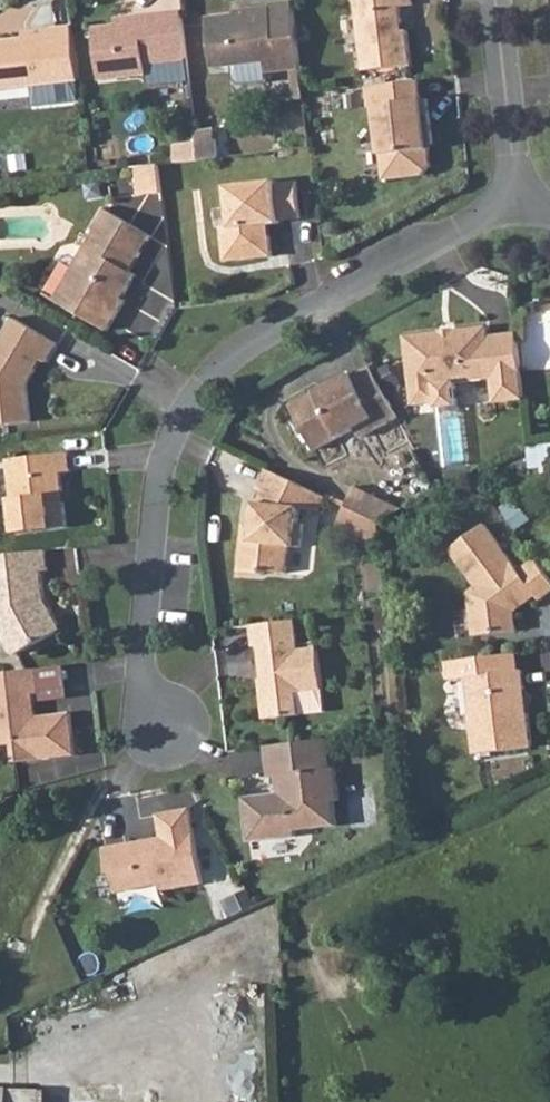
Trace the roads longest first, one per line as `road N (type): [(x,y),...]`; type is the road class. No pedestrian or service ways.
road 1 (residential): [(513,201),(356,280),(219,369),(168,431),(137,671),(165,728)]
road 2 (residential): [(493,0),(513,201)]

